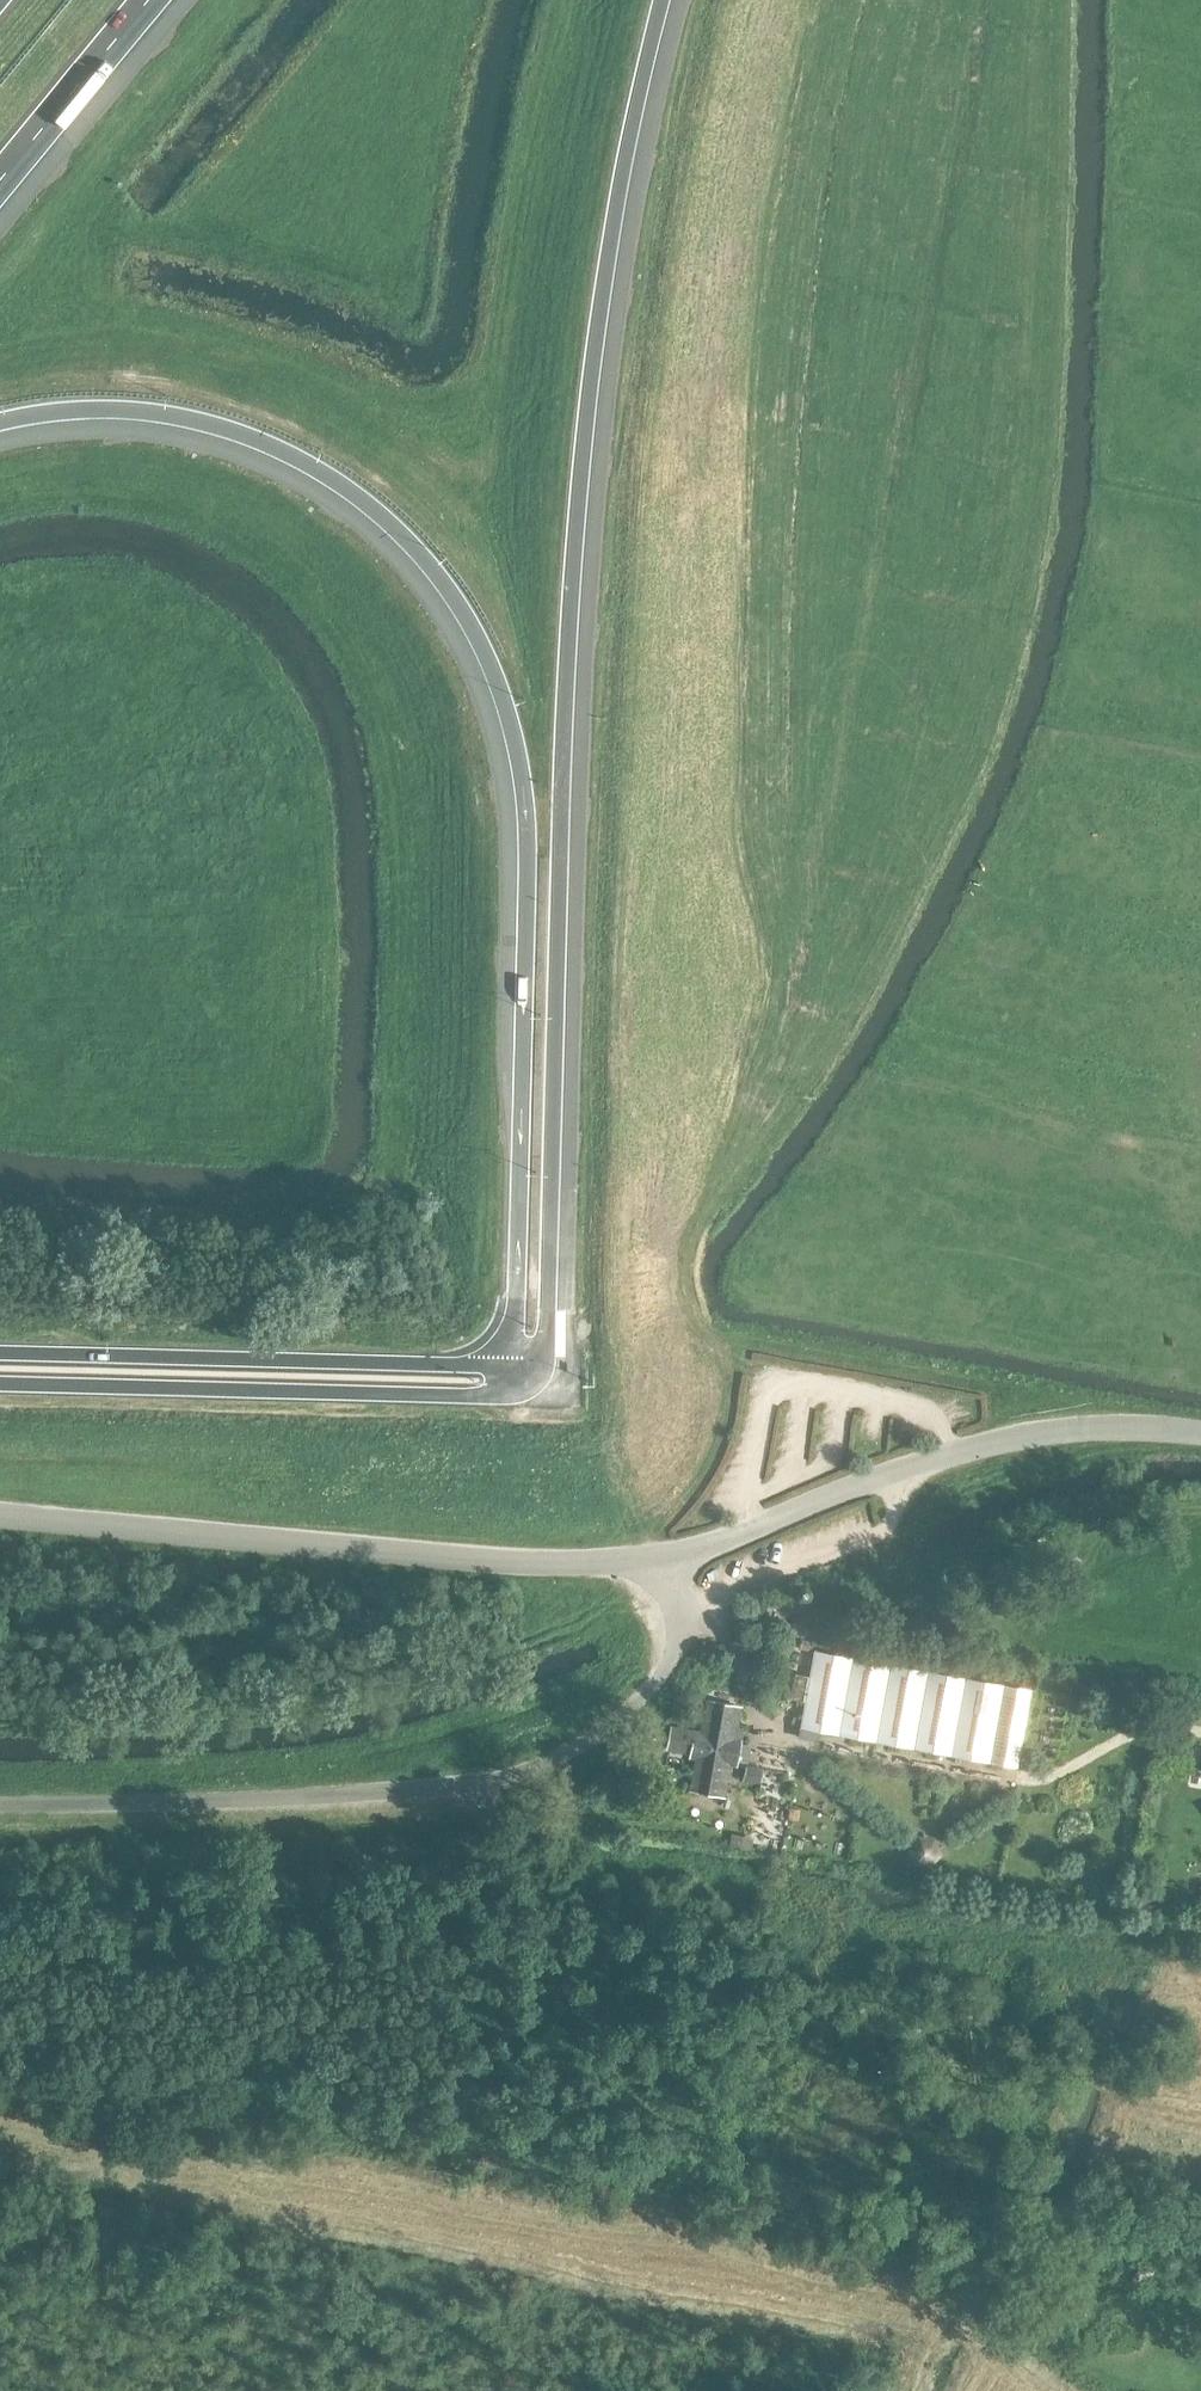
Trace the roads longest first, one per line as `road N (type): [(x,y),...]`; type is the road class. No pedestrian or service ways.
road 1 (motorway): [(514,1368),(546,1335),(566,743),(596,351),(622,185),(665,0)]
road 2 (motorway): [(0,422),(117,410),(215,425),(265,441),(339,481),(400,530),(474,628),(510,715),(525,792),(514,1368)]
road 3 (unclassified): [(0,1809),(362,1799),(493,1784),(559,1761),(606,1738),(652,1694),(675,1635),(667,1561)]
road 4 (tertiary): [(0,1517),(569,1564),(667,1561)]
road 5 (tertiary): [(667,1561),(993,1441),(1121,1425),(1200,1434)]
road 6 (secondary): [(0,1386),(475,1396),(514,1368)]
road 7 (secondary): [(514,1368),(0,1356)]
road 8 (motorway): [(0,187),(157,0)]

